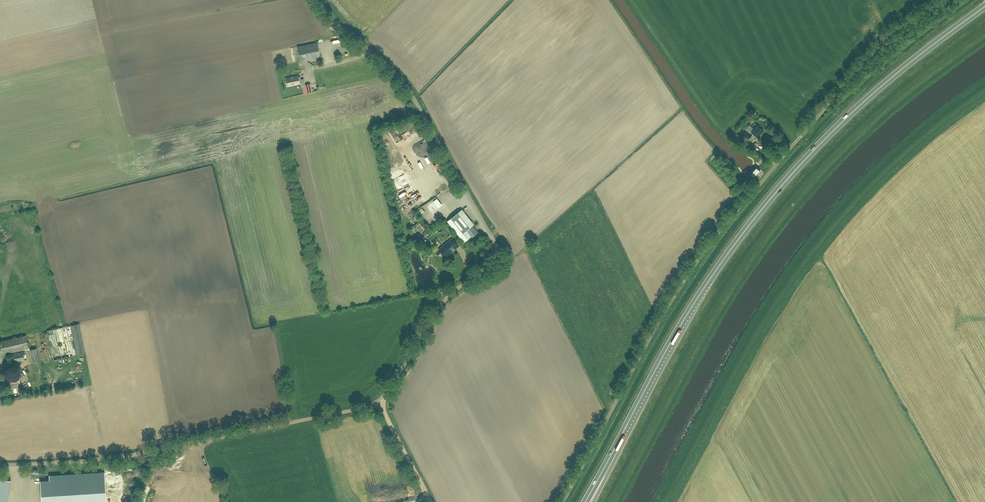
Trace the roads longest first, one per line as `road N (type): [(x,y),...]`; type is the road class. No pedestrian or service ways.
road 1 (unclassified): [(0,466),(135,457),(372,405),(443,302),(493,266),(494,241),(405,85),(321,0)]
road 2 (unclassified): [(562,501),(706,250),(883,40),(946,0)]
road 3 (trunk): [(613,451),(707,283),(787,180),(886,83),(984,7)]

